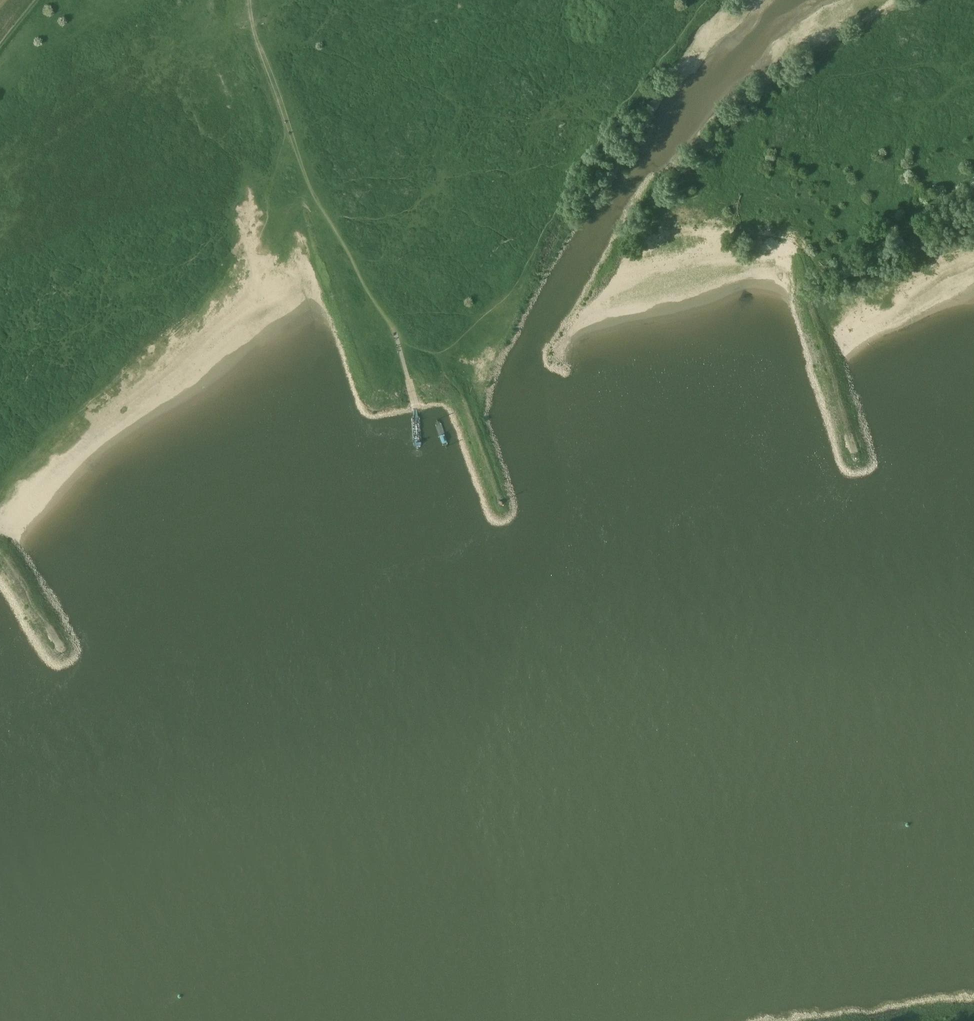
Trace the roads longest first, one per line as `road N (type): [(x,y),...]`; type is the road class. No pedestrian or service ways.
road 1 (track): [(395,334),(306,180),(250,0)]

